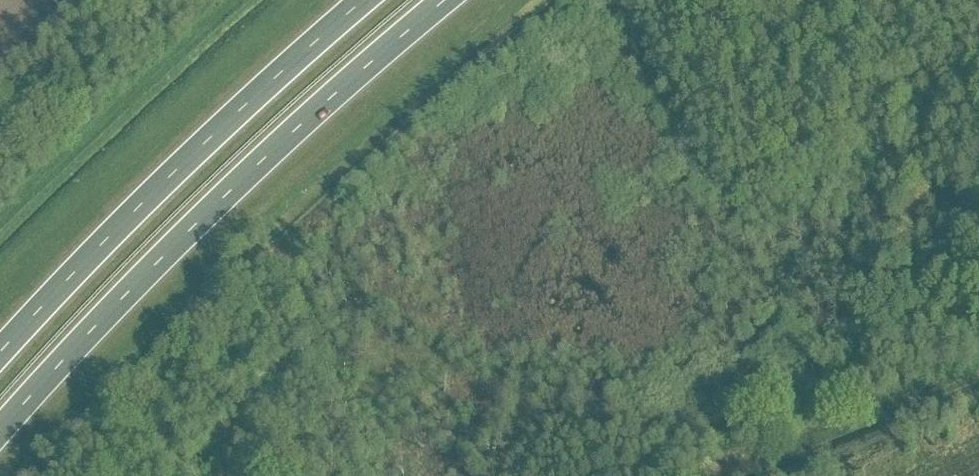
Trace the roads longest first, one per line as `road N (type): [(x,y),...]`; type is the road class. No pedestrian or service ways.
road 1 (trunk): [(0,434),(165,260),(449,0)]
road 2 (trunk): [(370,0),(129,221),(0,357)]

